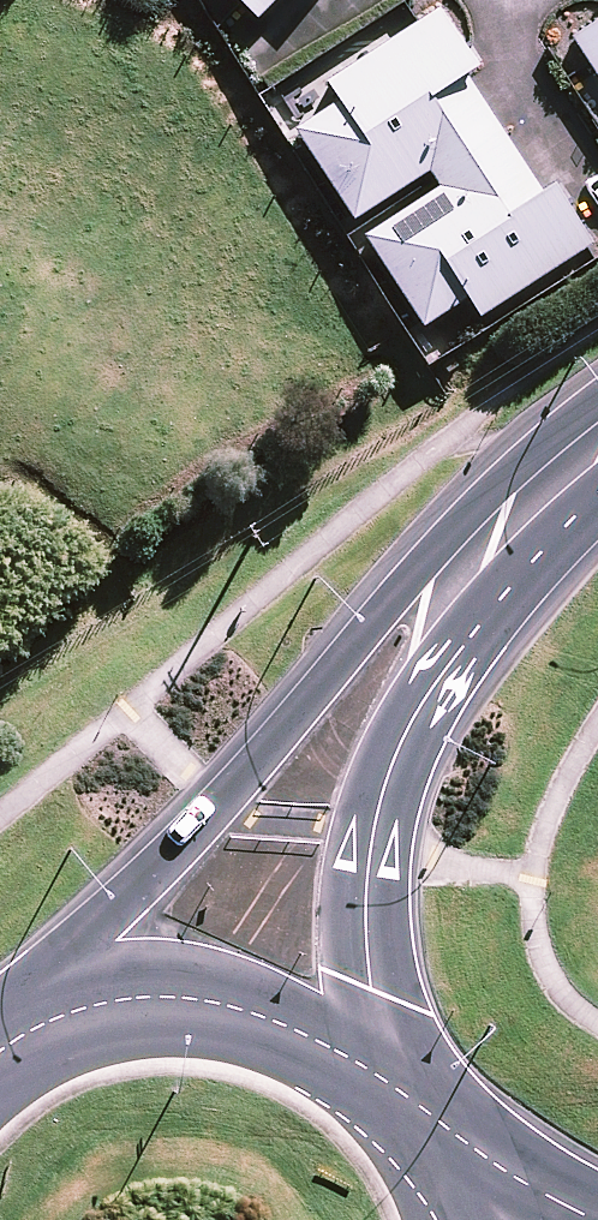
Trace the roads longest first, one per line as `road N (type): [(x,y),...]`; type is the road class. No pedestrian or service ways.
road 1 (secondary): [(16,1039),(430,549),(558,433),(597,415)]
road 2 (secondary): [(597,499),(496,601),(398,748),(369,866),(365,948),(382,1078)]
road 3 (secondary): [(16,1039),(103,1003),(178,999),(252,1011),(382,1078)]
road 4 (secondary): [(410,1104),(583,1219)]
road 5 (secondary): [(410,1104),(453,1177),(464,1219)]

